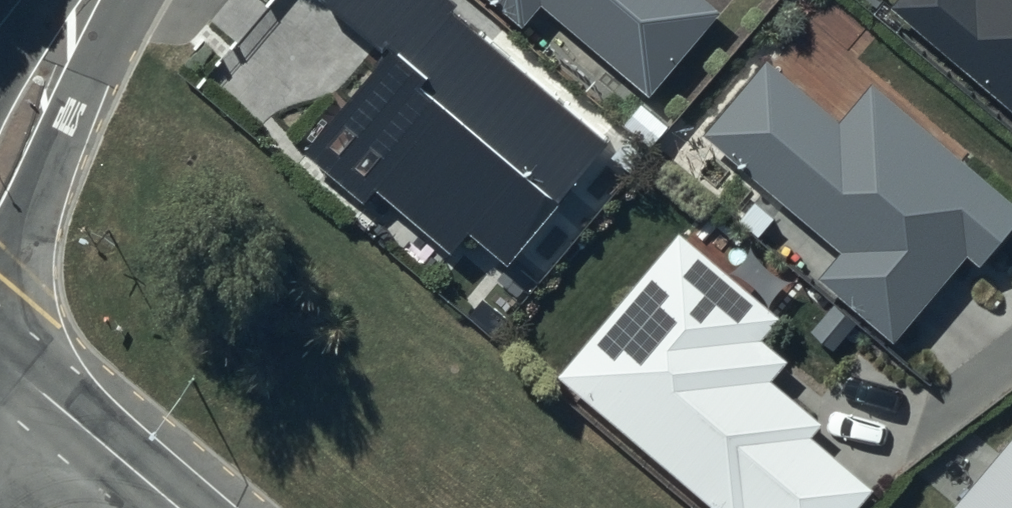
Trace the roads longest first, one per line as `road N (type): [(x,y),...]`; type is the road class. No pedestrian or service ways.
road 1 (unclassified): [(0,354),(180,507)]
road 2 (unclassified): [(0,159),(89,0)]

